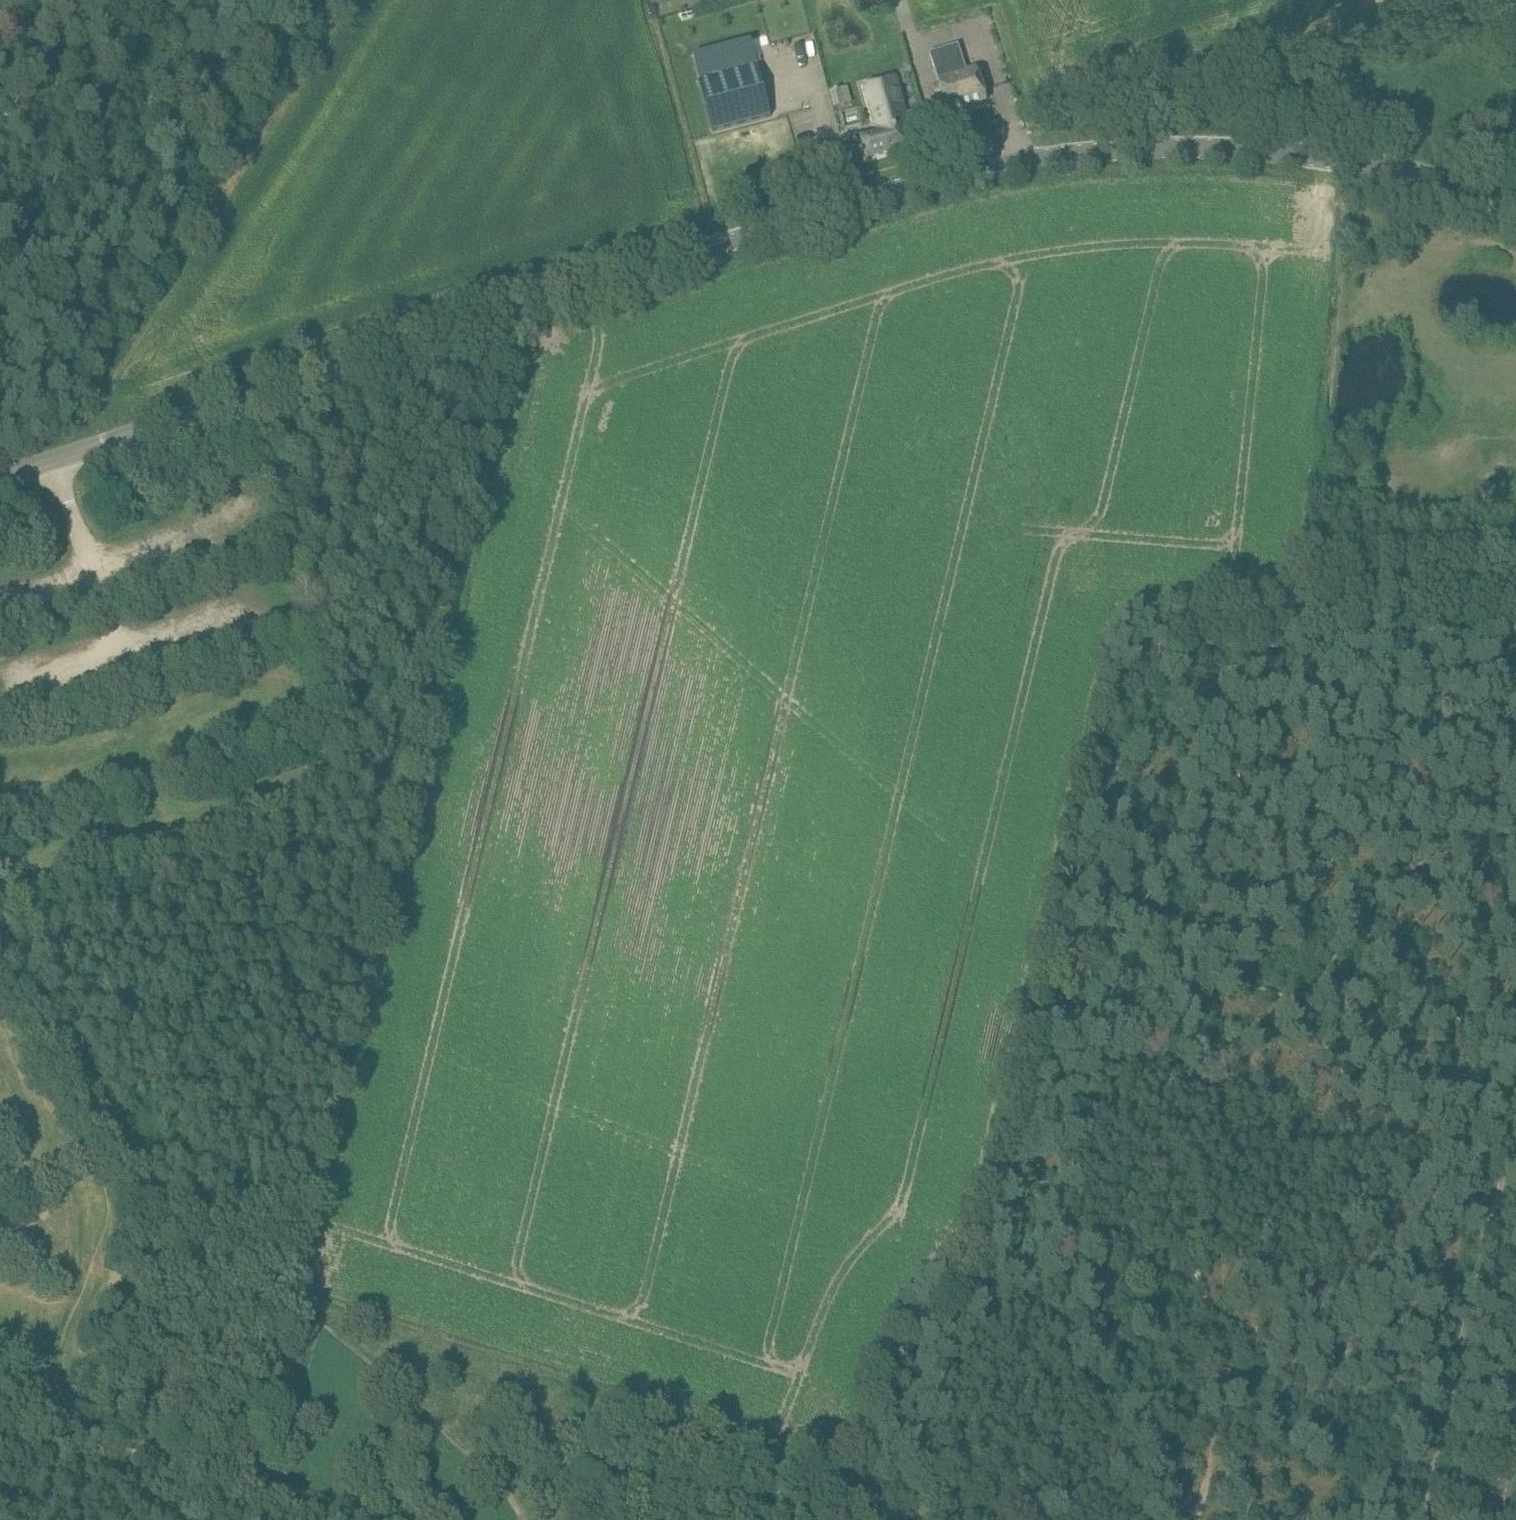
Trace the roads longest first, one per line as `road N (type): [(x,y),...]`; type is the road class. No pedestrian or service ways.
road 1 (tertiary): [(1515,199),(1354,161),(1235,148),(1162,145),(976,168),(0,476)]

